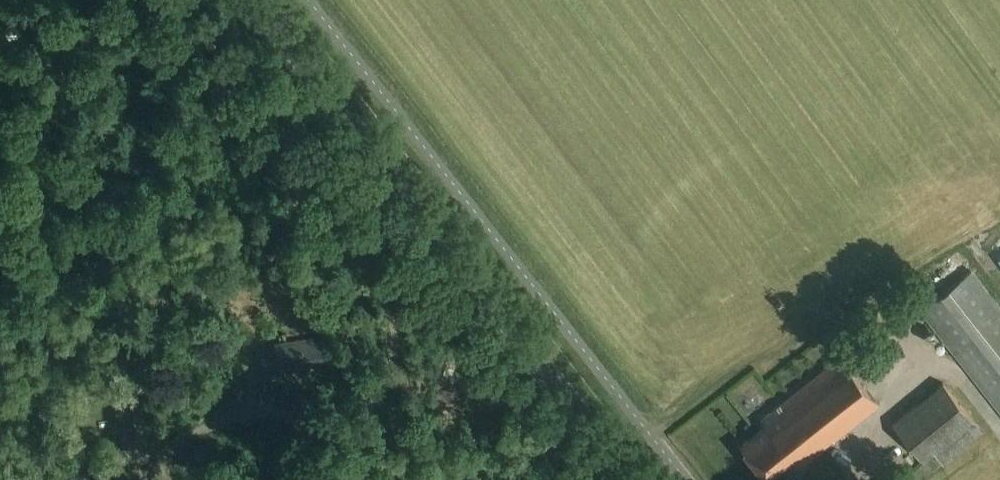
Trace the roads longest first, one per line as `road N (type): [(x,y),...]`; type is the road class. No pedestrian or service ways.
road 1 (secondary): [(631,479),(253,0)]

